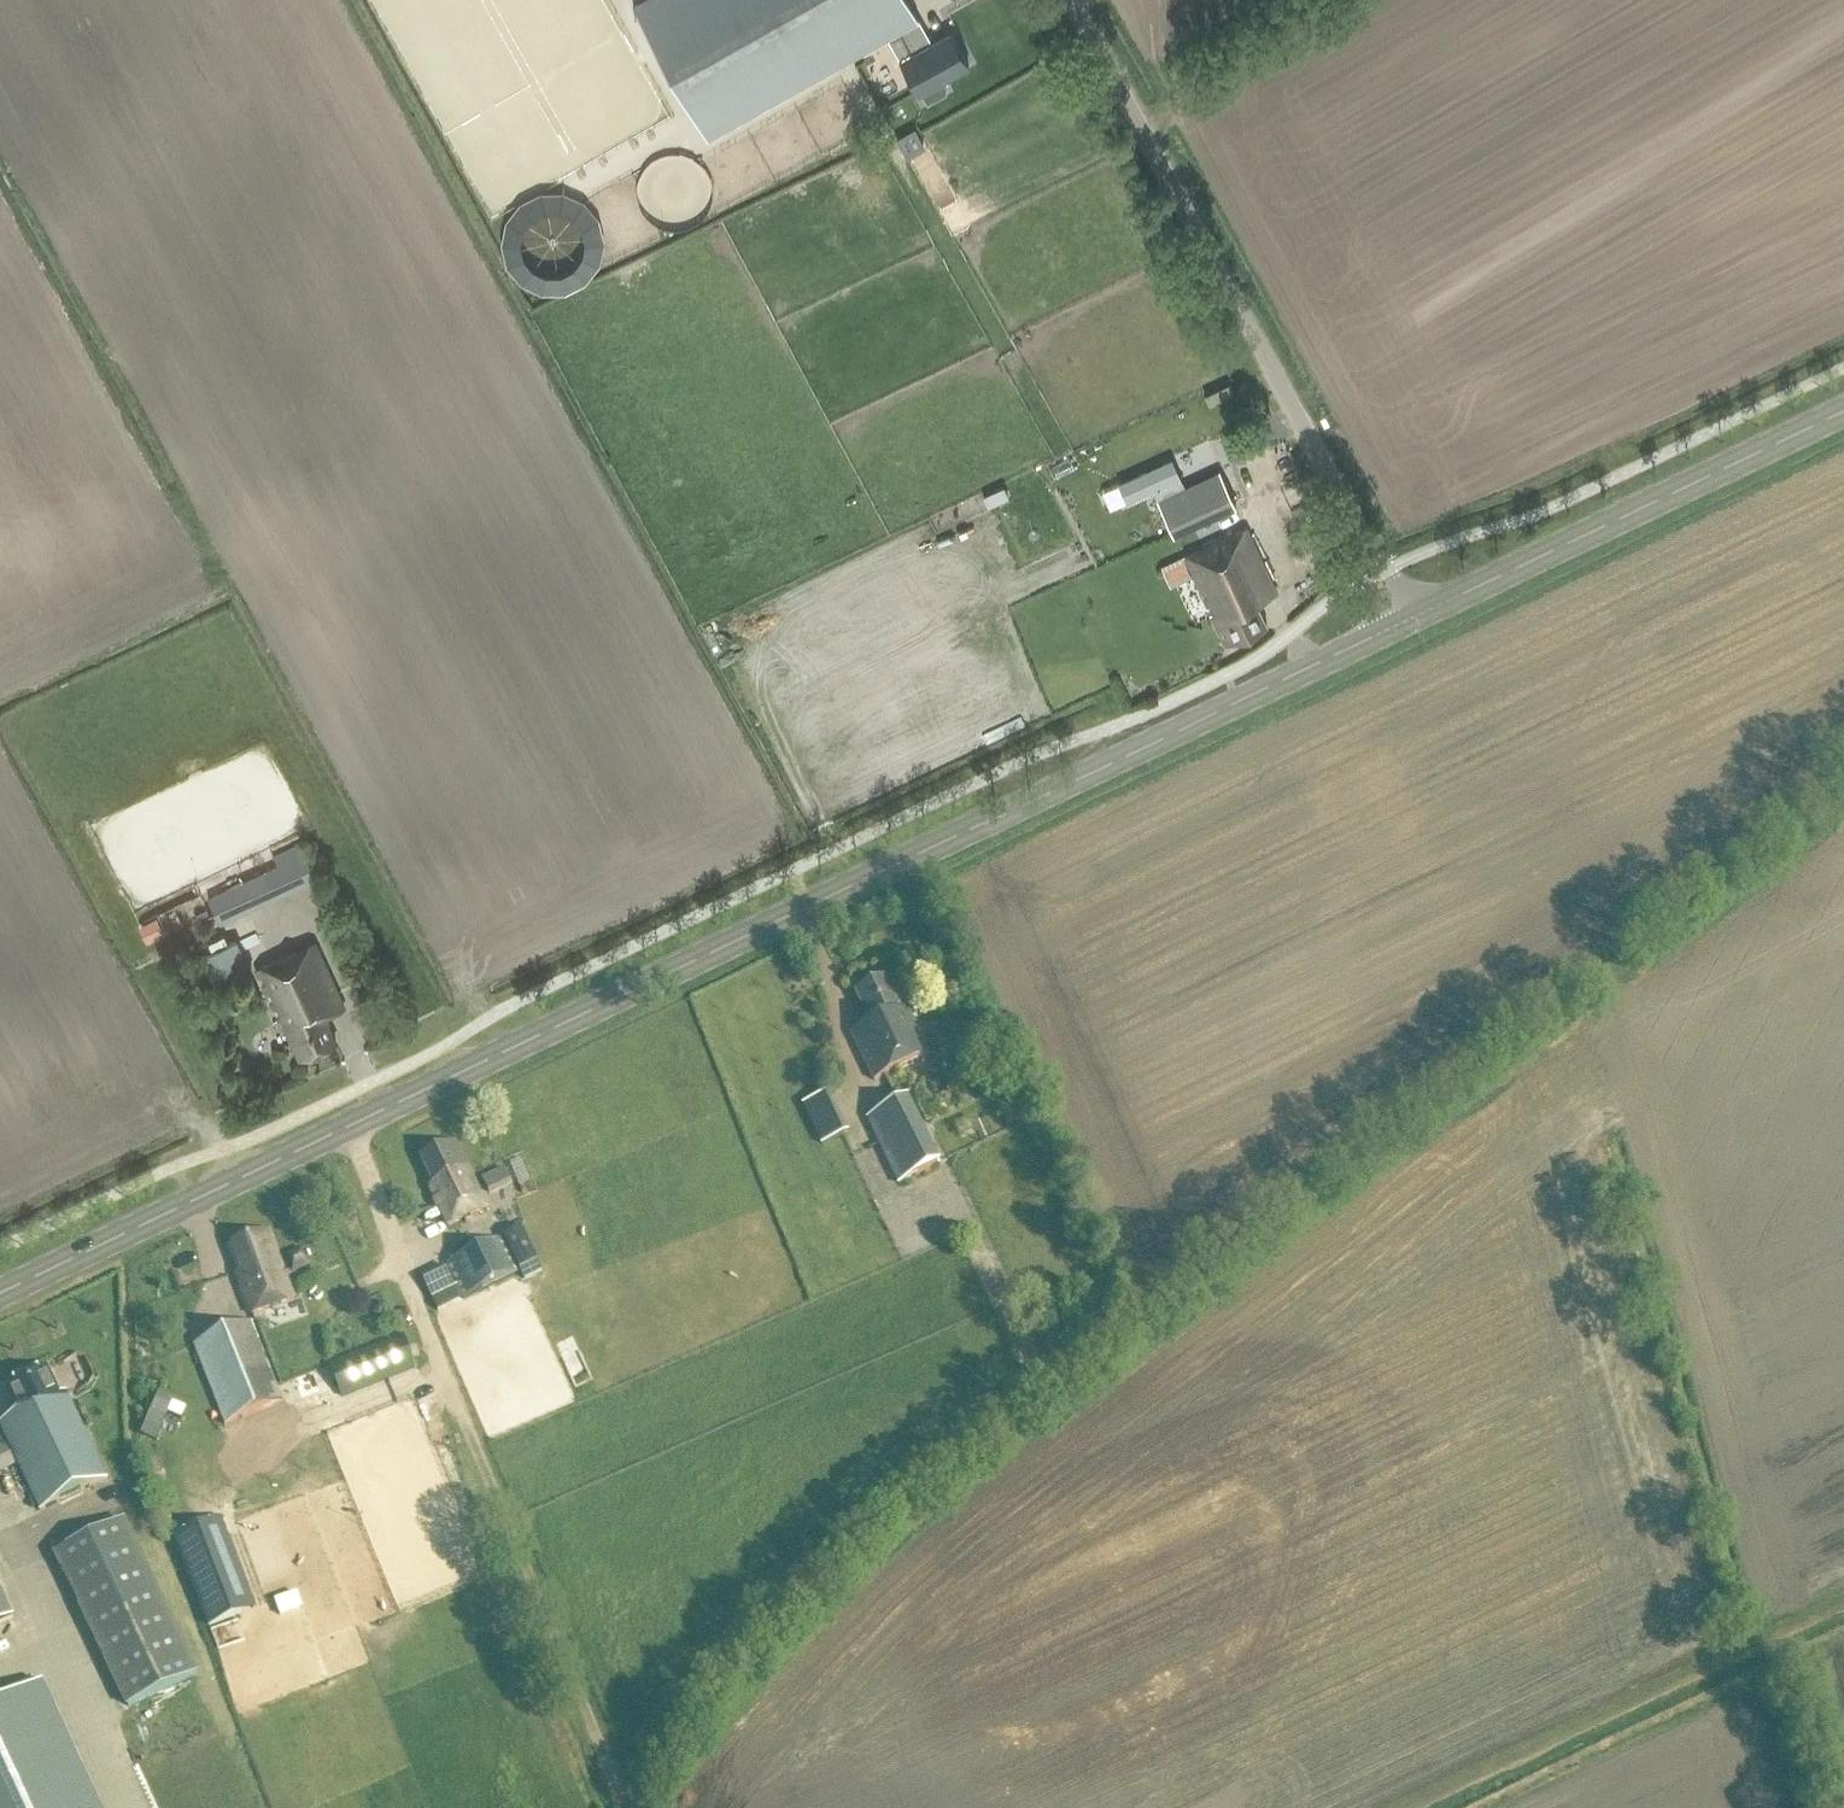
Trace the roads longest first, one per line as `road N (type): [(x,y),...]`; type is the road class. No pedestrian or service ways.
road 1 (secondary): [(0,1297),(1409,622)]
road 2 (track): [(347,1132),(625,1807)]
road 3 (unclassified): [(1409,622),(1073,0)]
road 4 (secondary): [(1409,622),(1843,411)]

